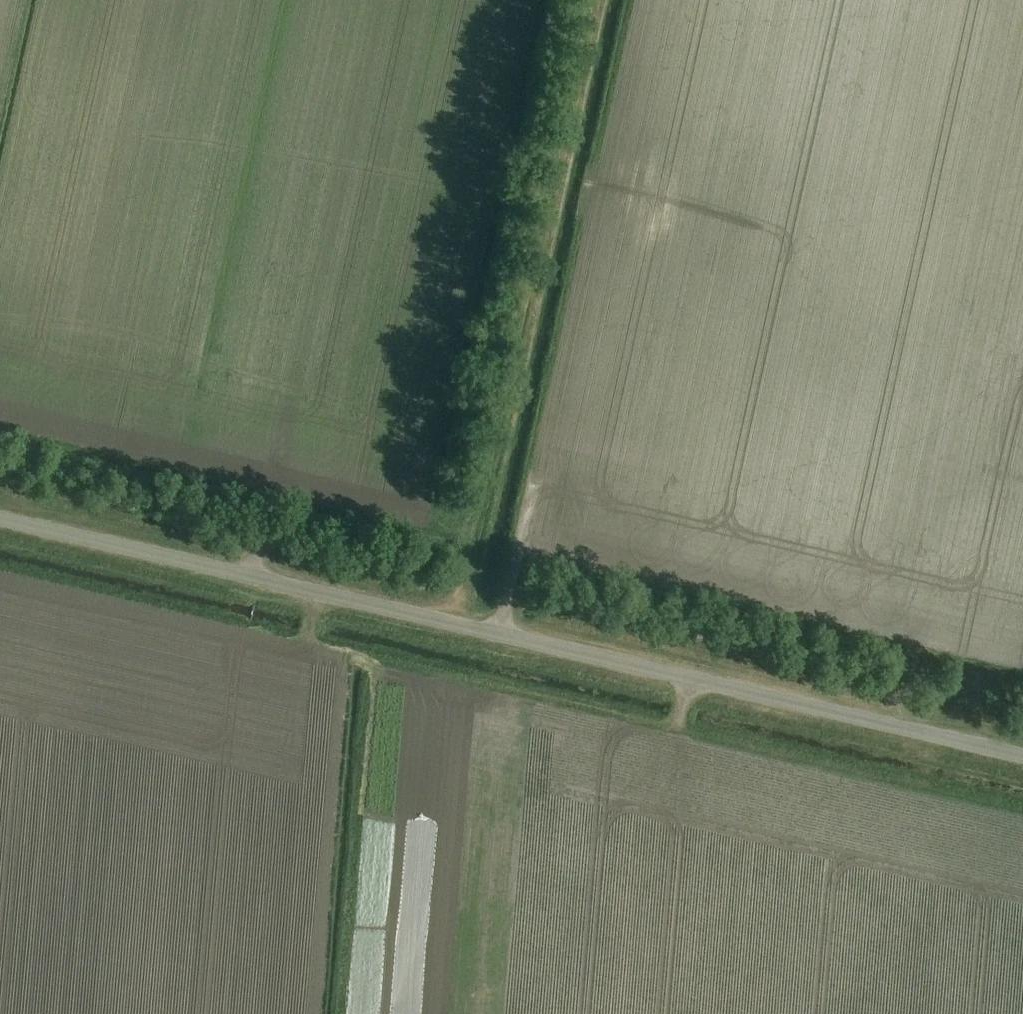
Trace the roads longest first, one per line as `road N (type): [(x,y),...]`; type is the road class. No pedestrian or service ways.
road 1 (unclassified): [(1022,755),(0,518)]

